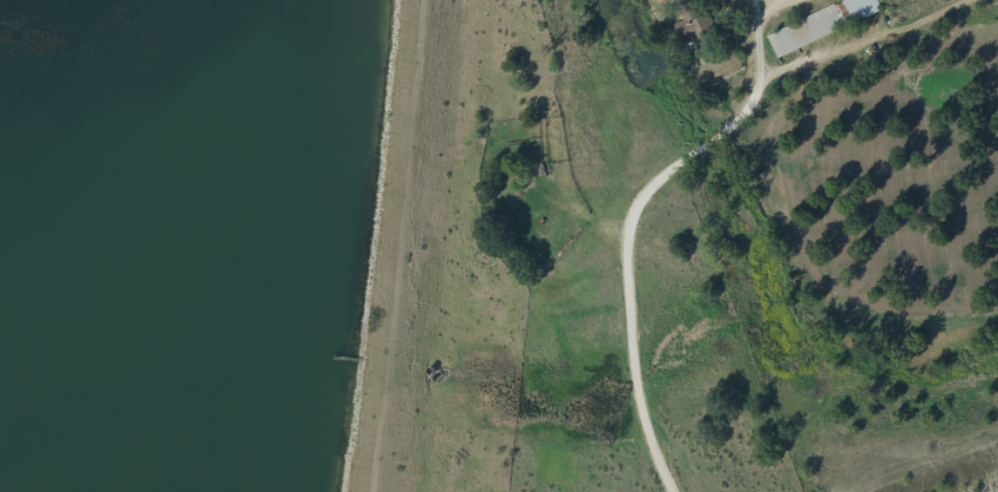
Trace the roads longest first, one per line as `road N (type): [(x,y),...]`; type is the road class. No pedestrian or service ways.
road 1 (residential): [(698,491),(643,370),(643,275),(792,115),(797,0)]

